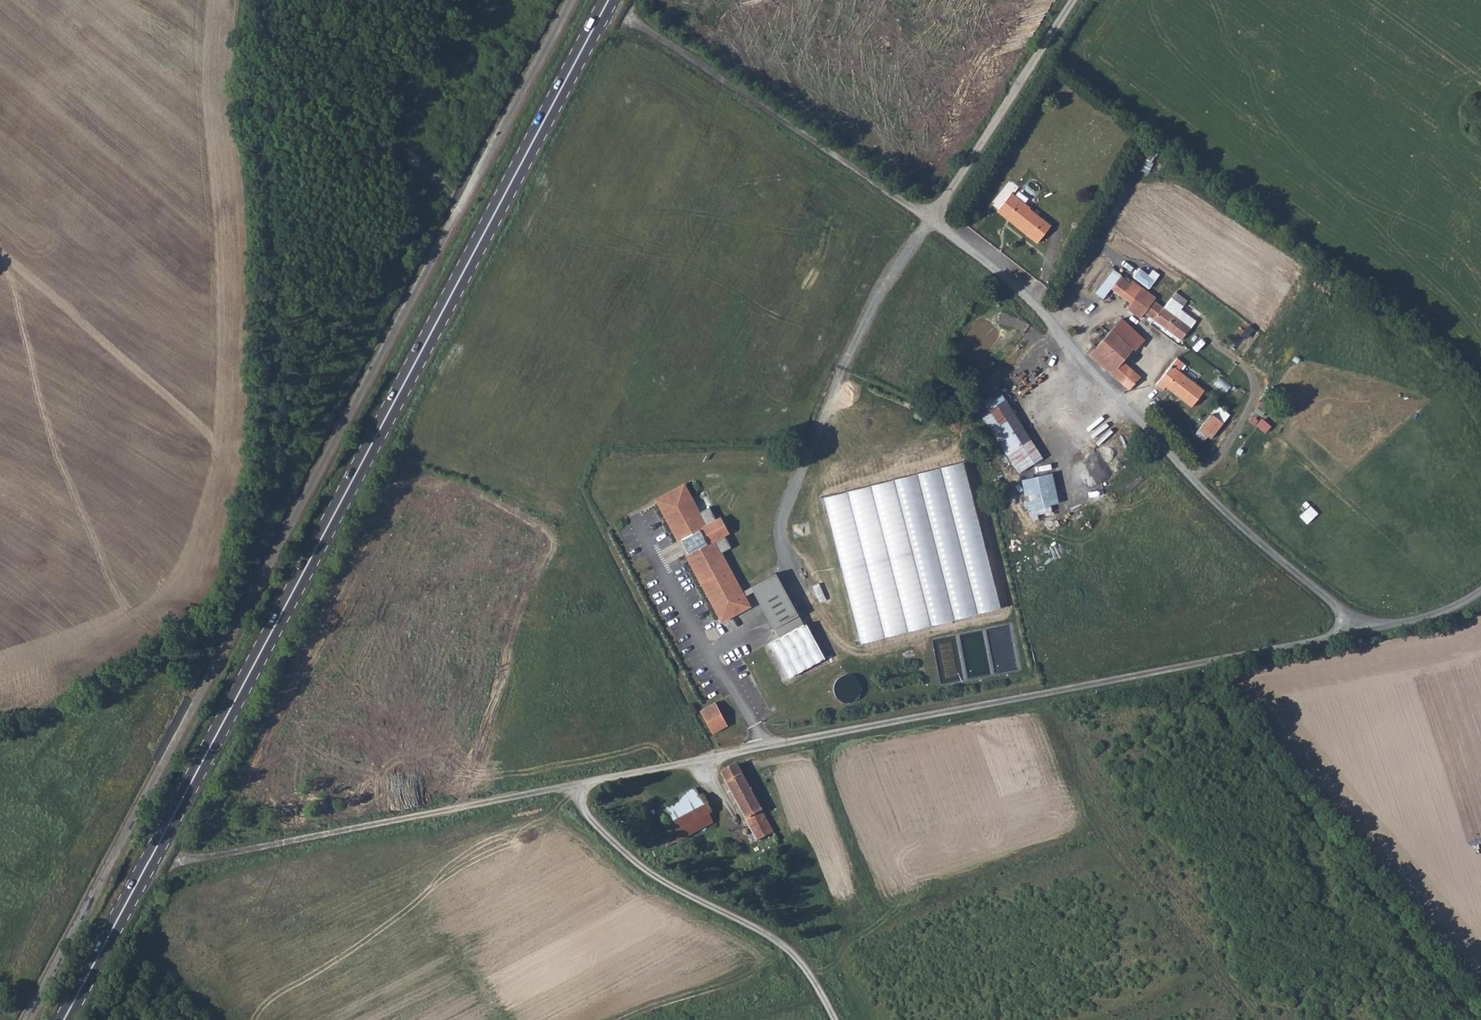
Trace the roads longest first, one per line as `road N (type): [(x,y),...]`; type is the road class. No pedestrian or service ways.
road 1 (unclassified): [(1351,634),(174,859)]
road 2 (unclassified): [(28,1019),(569,0)]
road 3 (primary): [(146,865),(608,0)]
road 4 (unclassified): [(930,220),(1020,289),(1214,500),(1332,602),(1351,634)]
road 5 (unclassified): [(930,220),(840,371),(783,518),(782,548),(798,589)]
road 6 (unclassified): [(621,14),(930,220)]
road 7 (track): [(834,1019),(795,955),(660,880),(587,816),(572,785)]
road 8 (unclassified): [(1072,0),(930,220)]
road 9 (primary): [(146,865),(64,1019)]
road 10 (unclassified): [(1480,591),(1442,611),(1351,634)]

